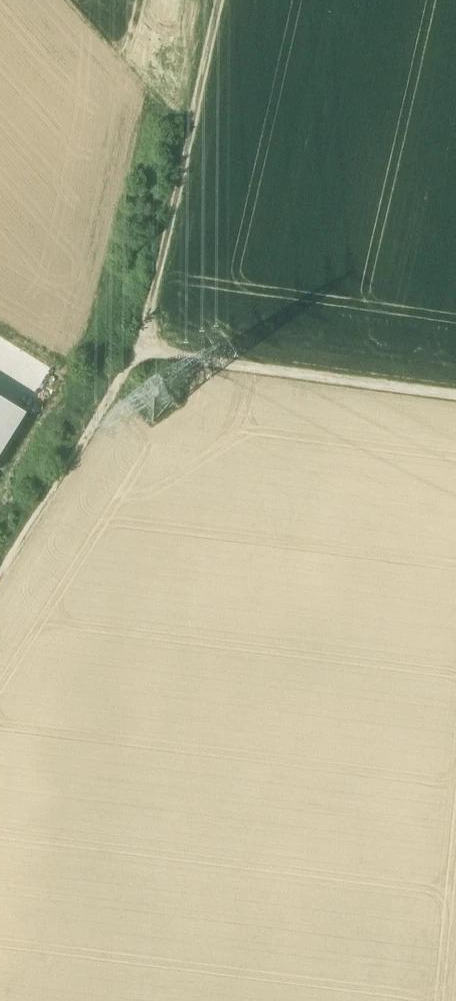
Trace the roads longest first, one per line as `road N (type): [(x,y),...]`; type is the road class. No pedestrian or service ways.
road 1 (track): [(136,354),(217,0)]
road 2 (track): [(455,393),(136,354)]
road 3 (track): [(136,354),(0,572)]

